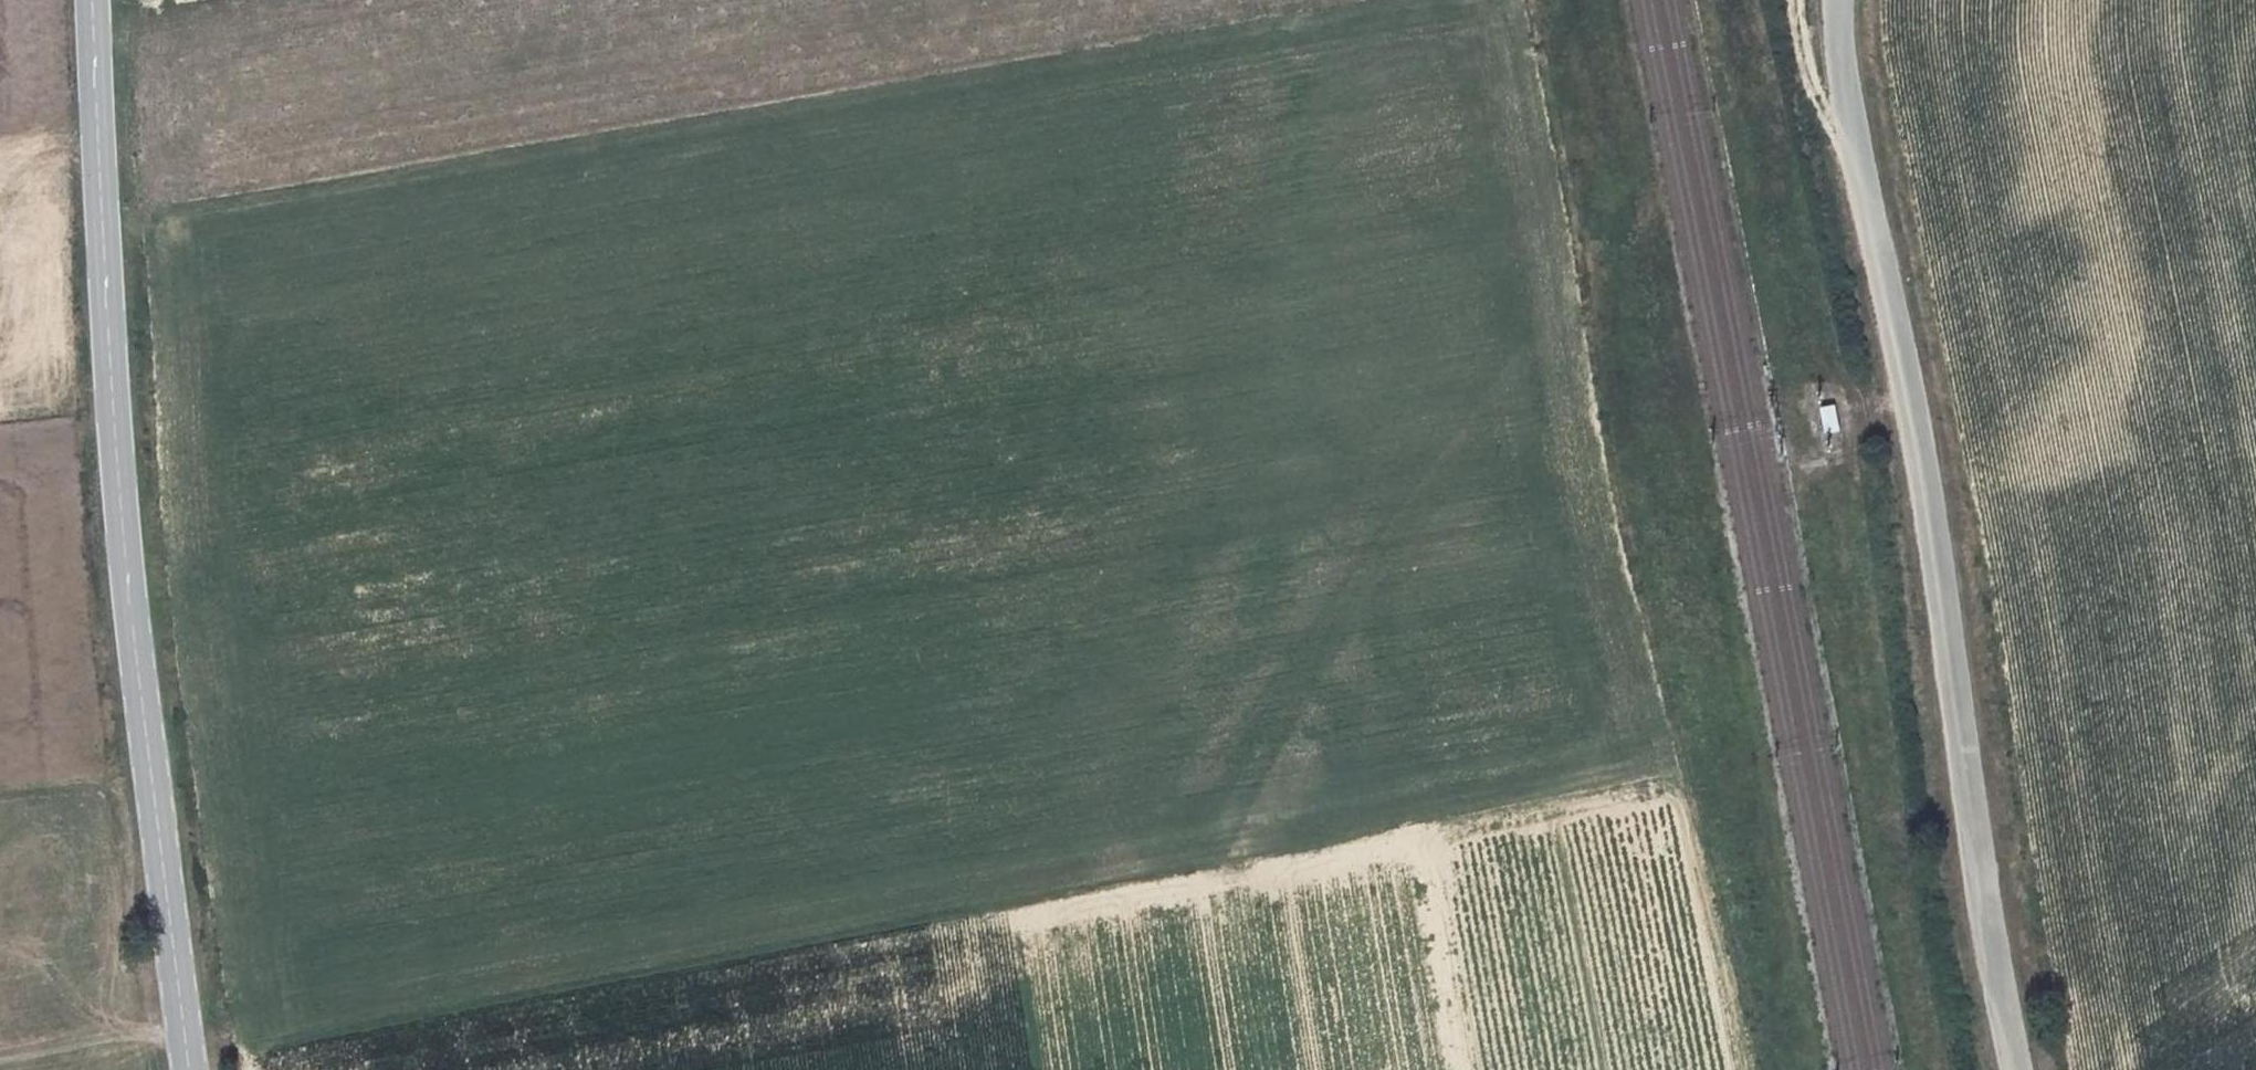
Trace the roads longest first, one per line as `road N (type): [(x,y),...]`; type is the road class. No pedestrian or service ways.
road 1 (unclassified): [(2018,1069),(1995,975),(1913,397),(1856,145),(1837,0)]
road 2 (secondary): [(92,0),(112,425),(188,1069)]

